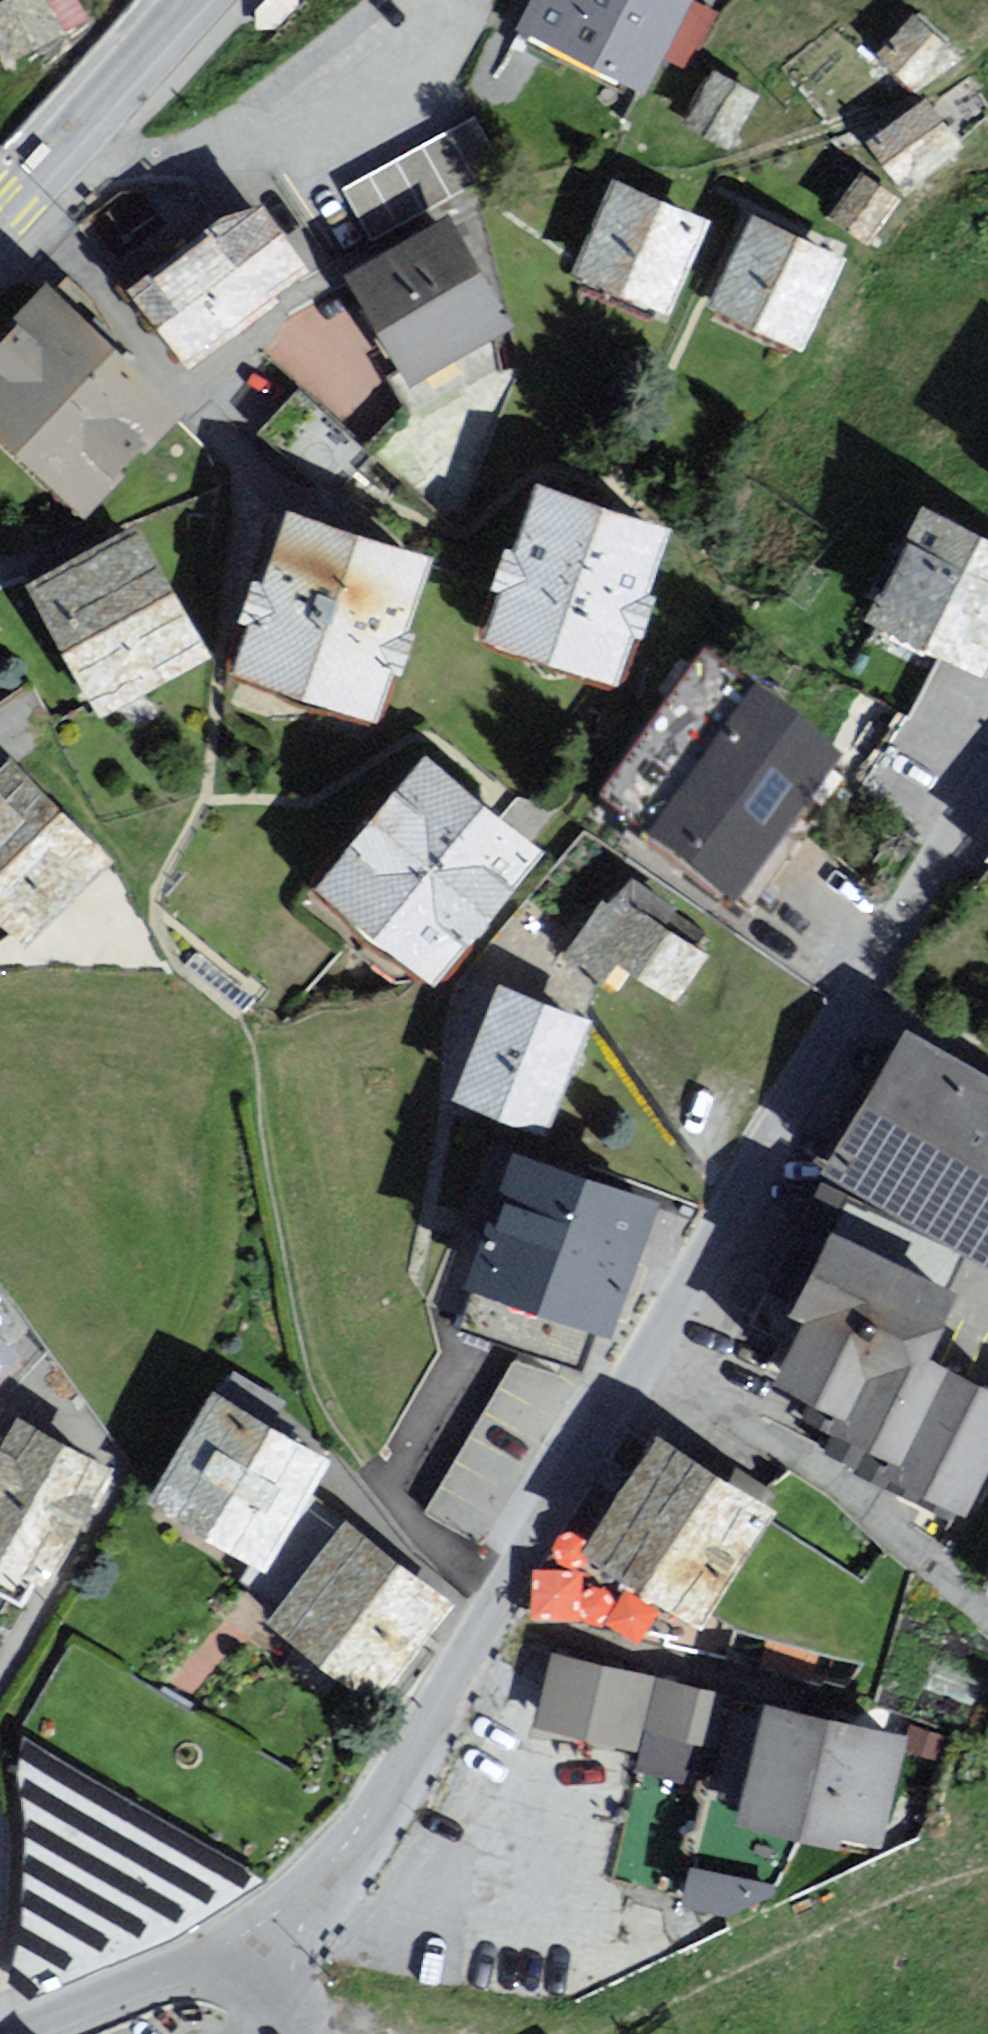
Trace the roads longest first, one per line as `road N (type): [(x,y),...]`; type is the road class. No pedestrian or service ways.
road 1 (residential): [(987,794),(493,1618),(317,1885),(287,1915)]
road 2 (residential): [(287,1915),(2,2033)]
road 3 (tertiary): [(207,0),(0,215)]

